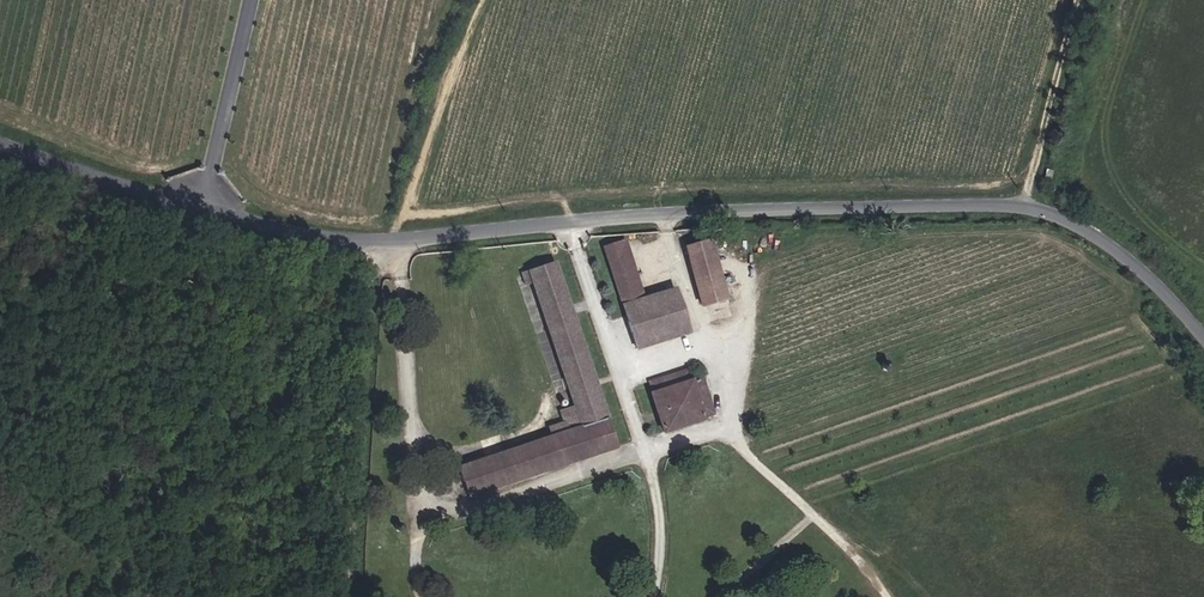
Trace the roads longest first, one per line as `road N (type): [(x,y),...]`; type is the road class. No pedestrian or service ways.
road 1 (residential): [(1203,334),(1154,275),(1079,222),(1029,211),(666,214),(385,244)]
road 2 (residential): [(385,244),(310,236),(0,139)]
road 3 (residential): [(359,596),(385,244)]
road 4 (track): [(385,244),(486,0)]

